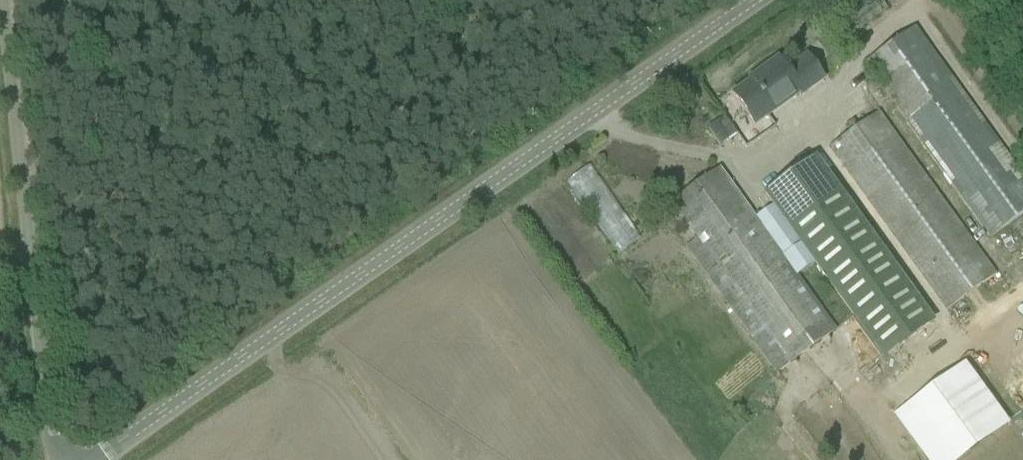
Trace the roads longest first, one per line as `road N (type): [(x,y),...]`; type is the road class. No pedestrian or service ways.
road 1 (tertiary): [(91,459),(753,0)]
road 2 (unclassified): [(58,459),(1,0)]
road 3 (track): [(1022,123),(938,0)]

